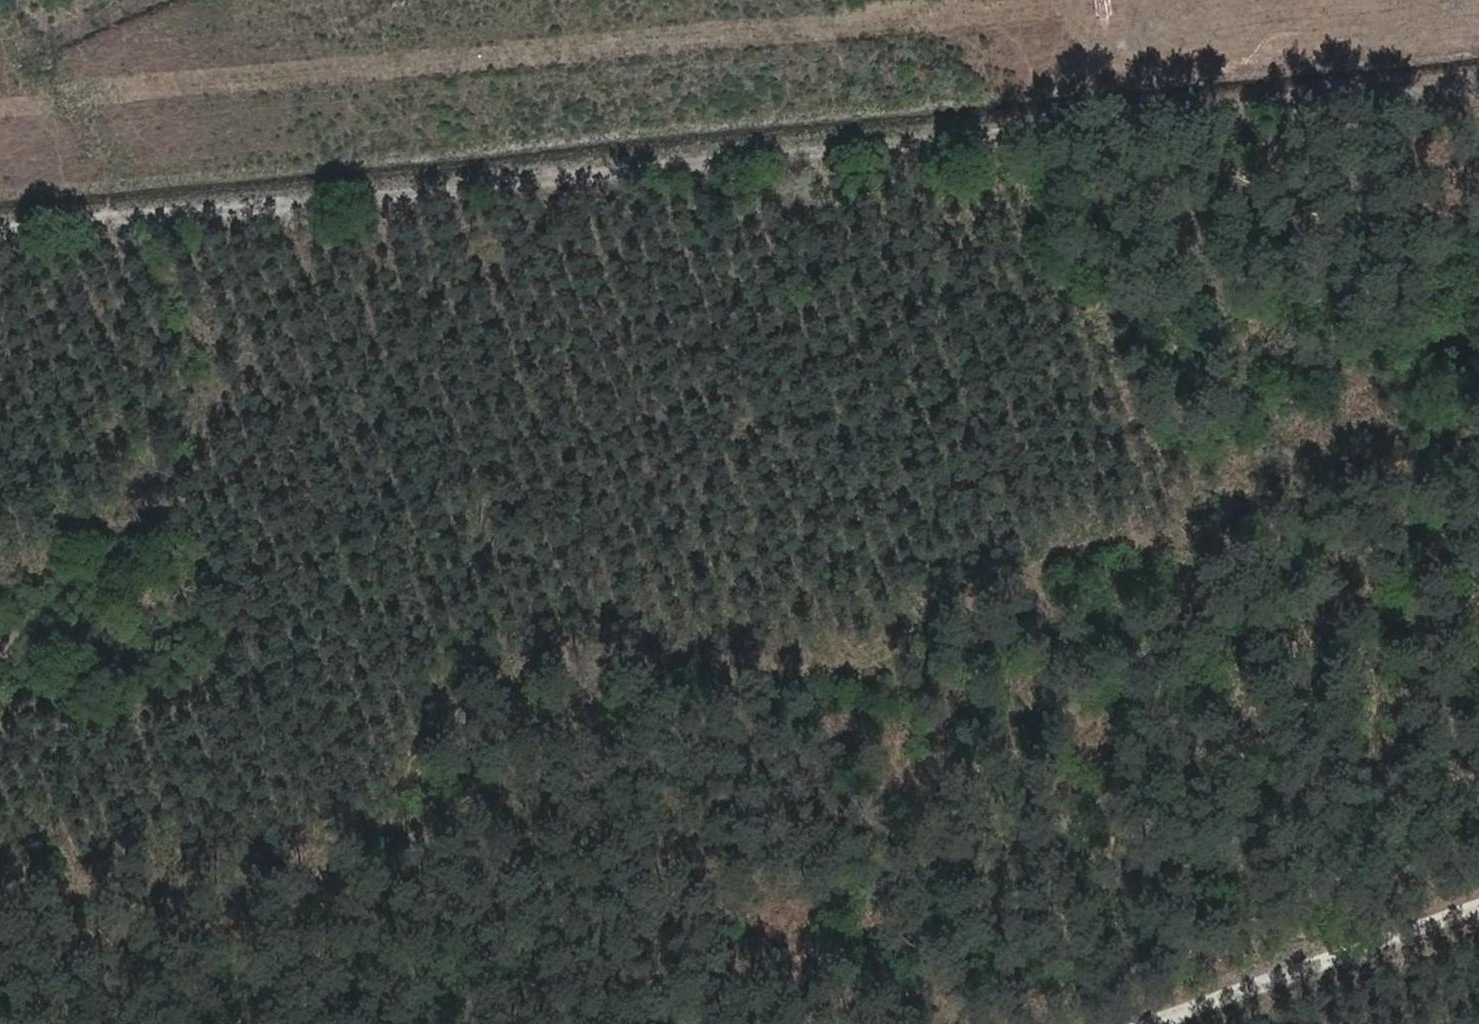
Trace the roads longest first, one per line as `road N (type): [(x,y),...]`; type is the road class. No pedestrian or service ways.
road 1 (track): [(0,235),(1478,88)]
road 2 (track): [(1478,898),(1131,1023)]

